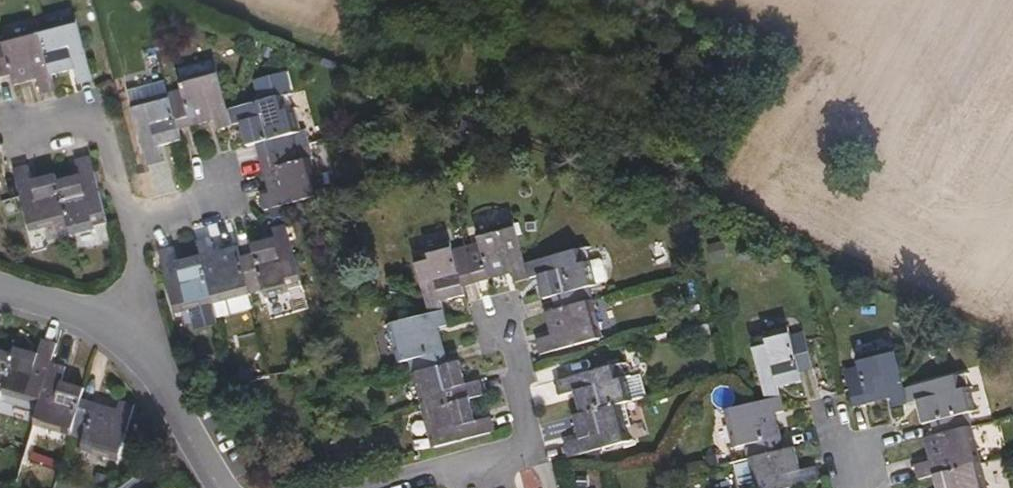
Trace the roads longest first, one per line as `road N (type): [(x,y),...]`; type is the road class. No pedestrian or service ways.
road 1 (residential): [(499,334),(526,458),(391,487)]
road 2 (residential): [(20,137),(91,118),(133,233)]
road 3 (residential): [(0,293),(107,338),(122,354)]
road 4 (residential): [(122,354),(133,233)]

